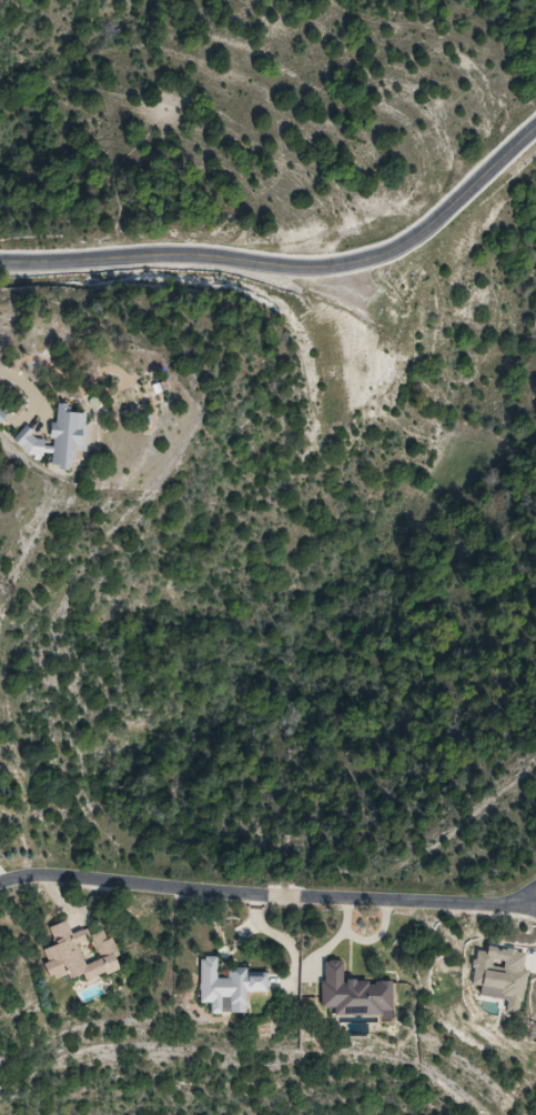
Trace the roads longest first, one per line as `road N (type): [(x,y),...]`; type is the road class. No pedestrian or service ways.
road 1 (residential): [(535,135),(422,250),(315,273),(180,265),(0,272)]
road 2 (residential): [(535,902),(464,907),(29,874),(0,883)]

